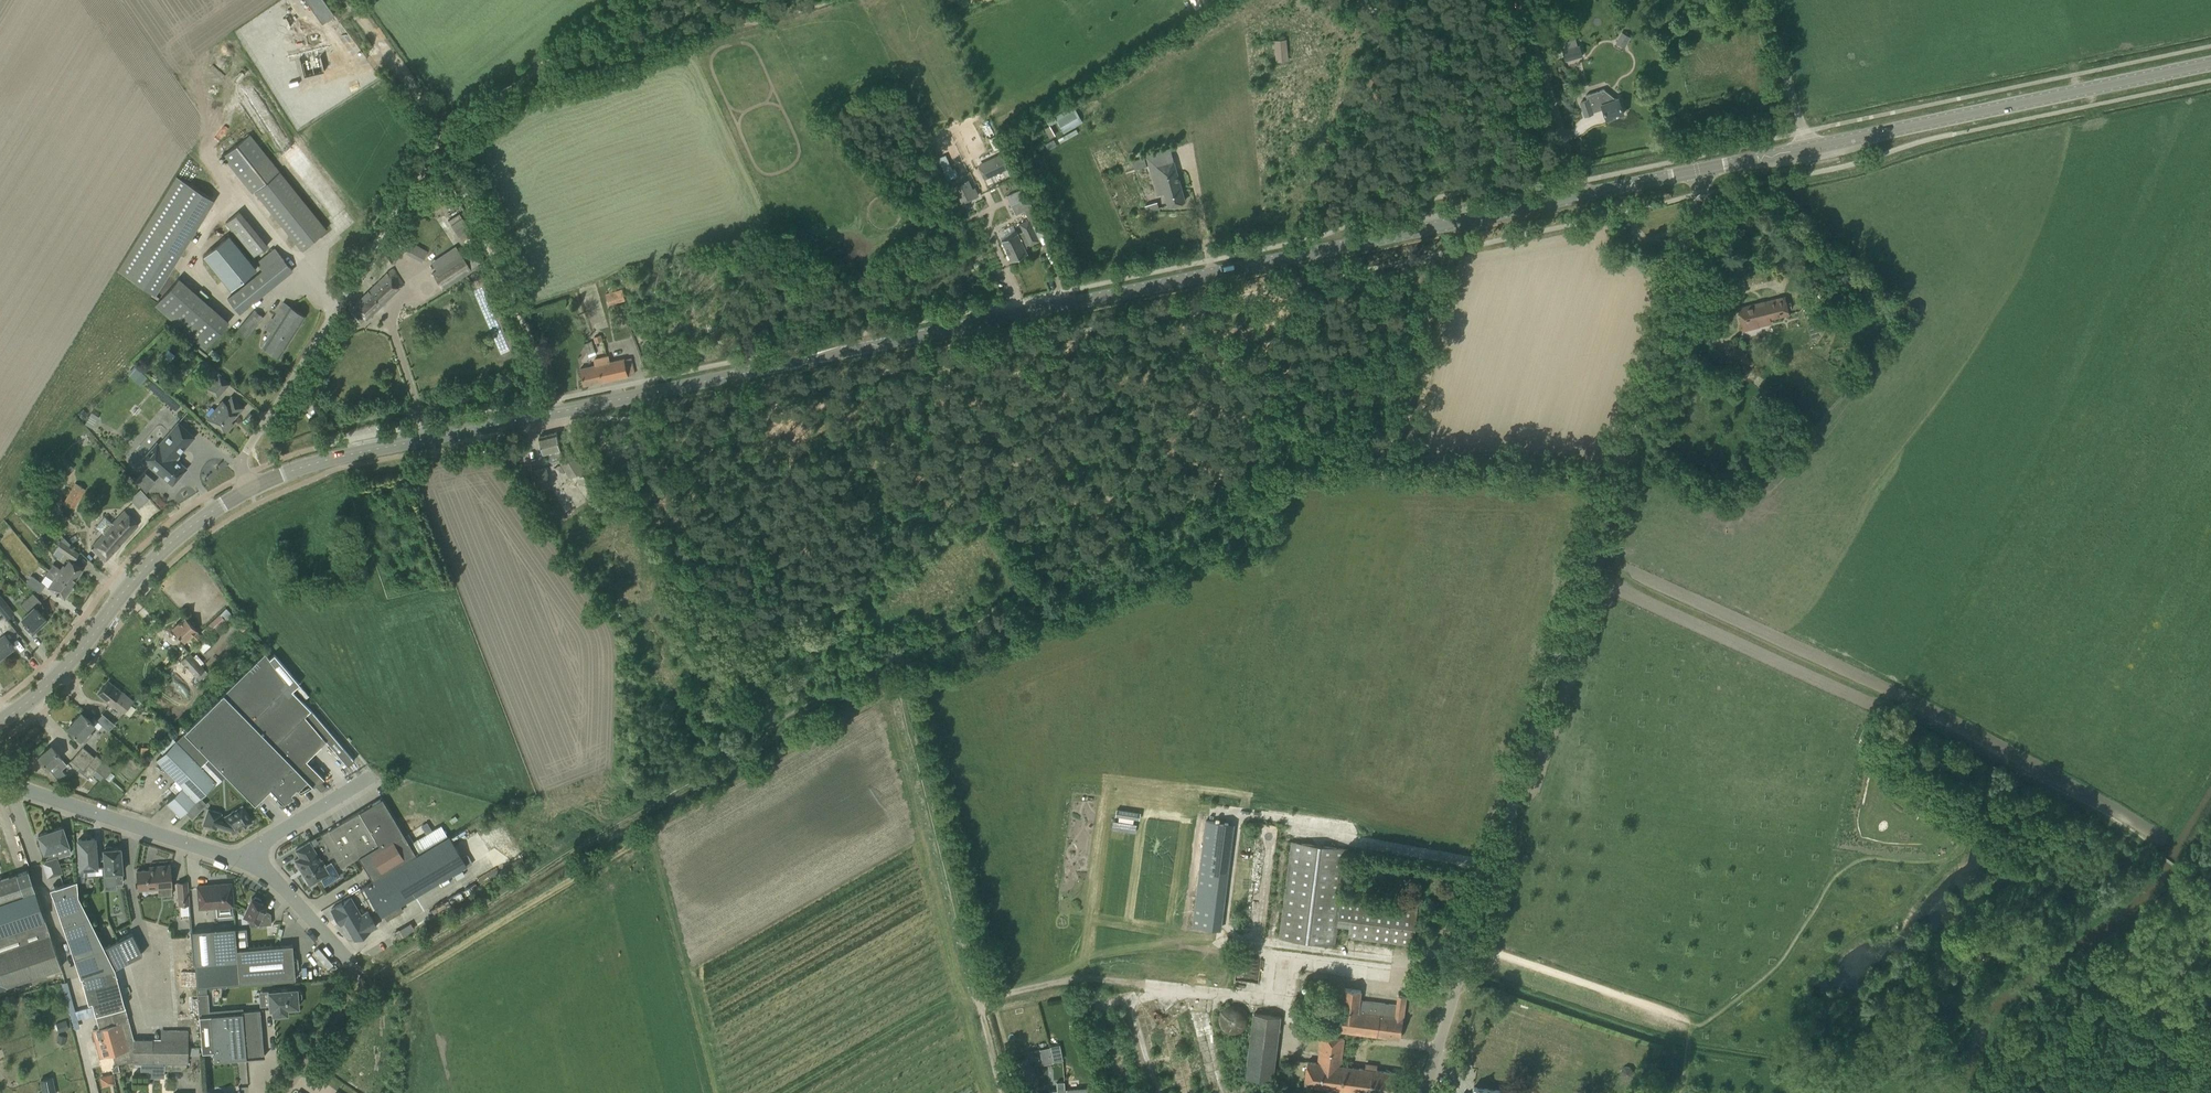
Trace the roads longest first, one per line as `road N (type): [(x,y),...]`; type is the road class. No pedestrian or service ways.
road 1 (tertiary): [(250,491),(360,452),(1580,197)]
road 2 (unclassified): [(1424,1092),(1703,196),(1699,172)]
road 3 (track): [(353,0),(444,138),(562,423),(779,719)]
road 4 (track): [(2023,770),(1588,558)]
road 5 (tertiary): [(1808,148),(2210,62)]
road 6 (track): [(377,239),(444,138),(622,0)]
road 7 (tertiary): [(0,721),(58,675),(170,542),(250,491)]
road 8 (track): [(977,1002),(898,690),(887,676)]
road 9 (residential): [(250,491),(245,452),(377,239)]
road 10 (track): [(535,68),(561,73),(812,0)]
road 11 (unclassified): [(249,860),(0,782)]
road 12 (track): [(1692,1026),(1690,1019),(1470,942)]
road 13 (unclassified): [(1576,182),(1518,0)]
road 14 (track): [(977,1002),(1076,980),(1144,985)]
road 15 (track): [(2161,857),(2145,836),(2023,770)]
road 16 (unclassified): [(1808,148),(1766,0)]
road 17 (track): [(1975,819),(1948,861),(1859,861)]
road 18 (unclassified): [(346,957),(249,860)]
road 19 (unclassified): [(249,860),(358,784)]
road 20 (tertiary): [(1580,197),(1699,172)]

